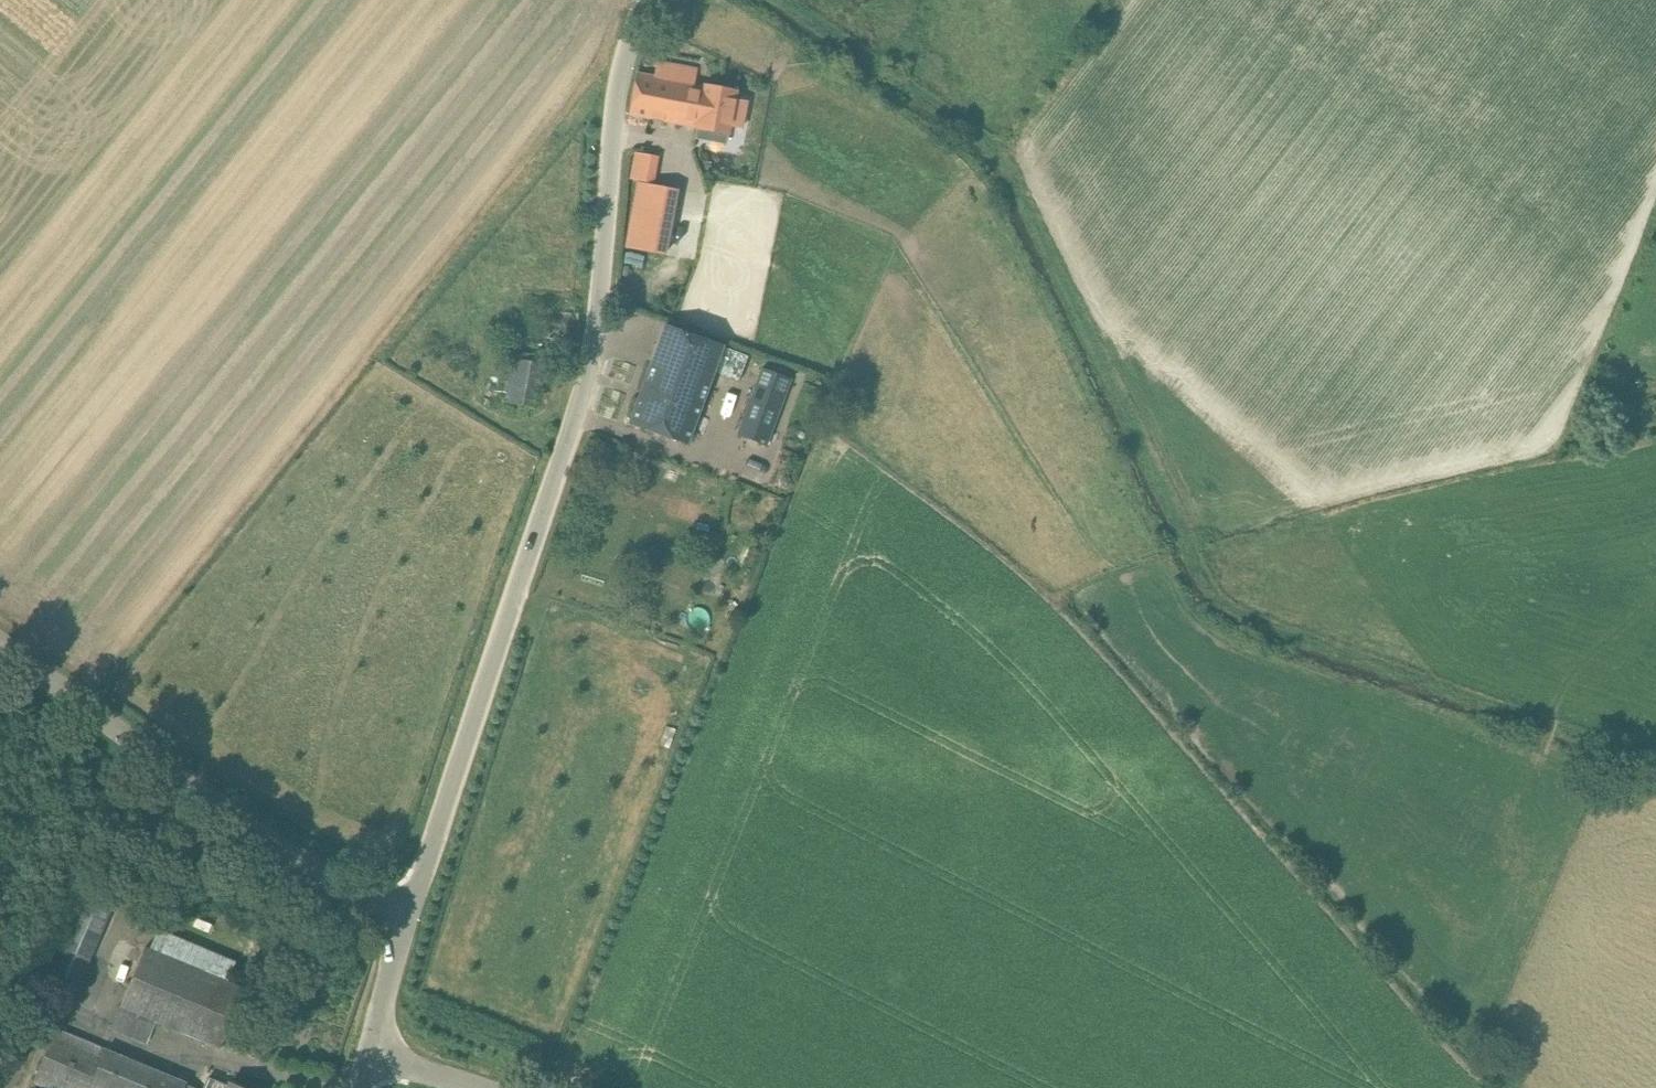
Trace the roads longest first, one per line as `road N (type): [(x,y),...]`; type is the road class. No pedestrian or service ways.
road 1 (track): [(1655,765),(1225,601),(985,135),(780,0)]
road 2 (unclassified): [(410,912),(581,412),(619,81),(648,0)]
road 3 (unclassified): [(410,912),(366,898),(274,844),(0,639)]
road 4 (unclassified): [(370,1049),(410,912)]
road 5 (unclassified): [(492,1087),(370,1049)]

